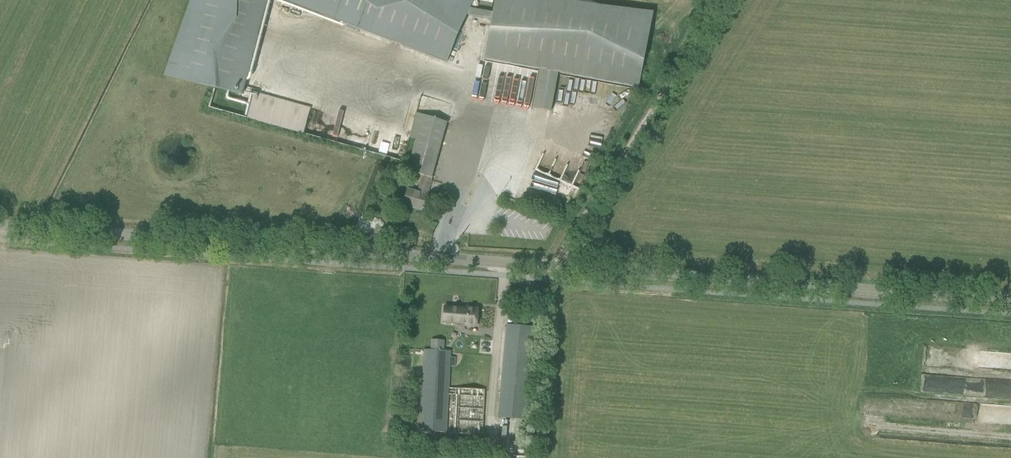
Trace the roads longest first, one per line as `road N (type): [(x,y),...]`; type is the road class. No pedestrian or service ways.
road 1 (tertiary): [(1010,302),(0,225)]
road 2 (track): [(552,267),(720,0)]

